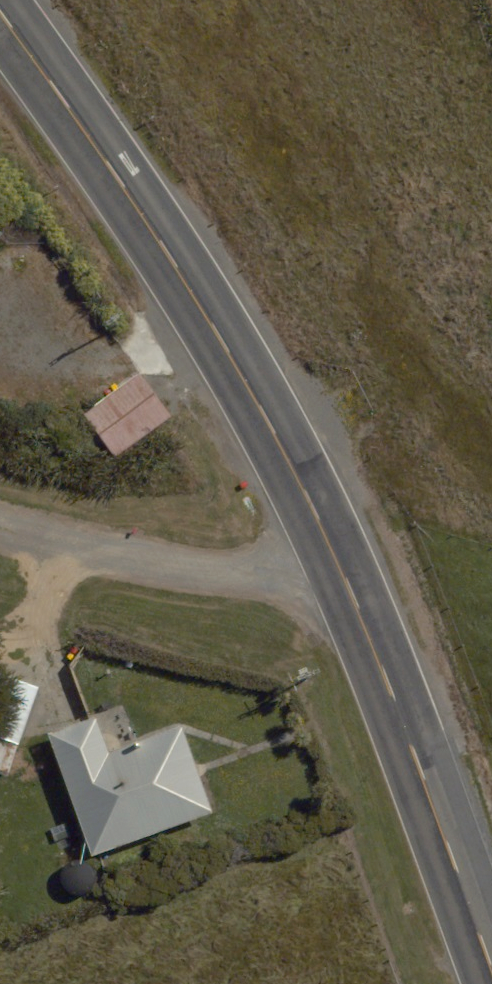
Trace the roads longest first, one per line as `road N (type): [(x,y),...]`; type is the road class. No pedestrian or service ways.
road 1 (primary): [(491,983),(332,549)]
road 2 (primary): [(332,549),(274,429),(108,164)]
road 3 (residential): [(0,528),(151,563),(242,574),(332,549)]
road 4 (primary): [(0,16),(108,164)]

